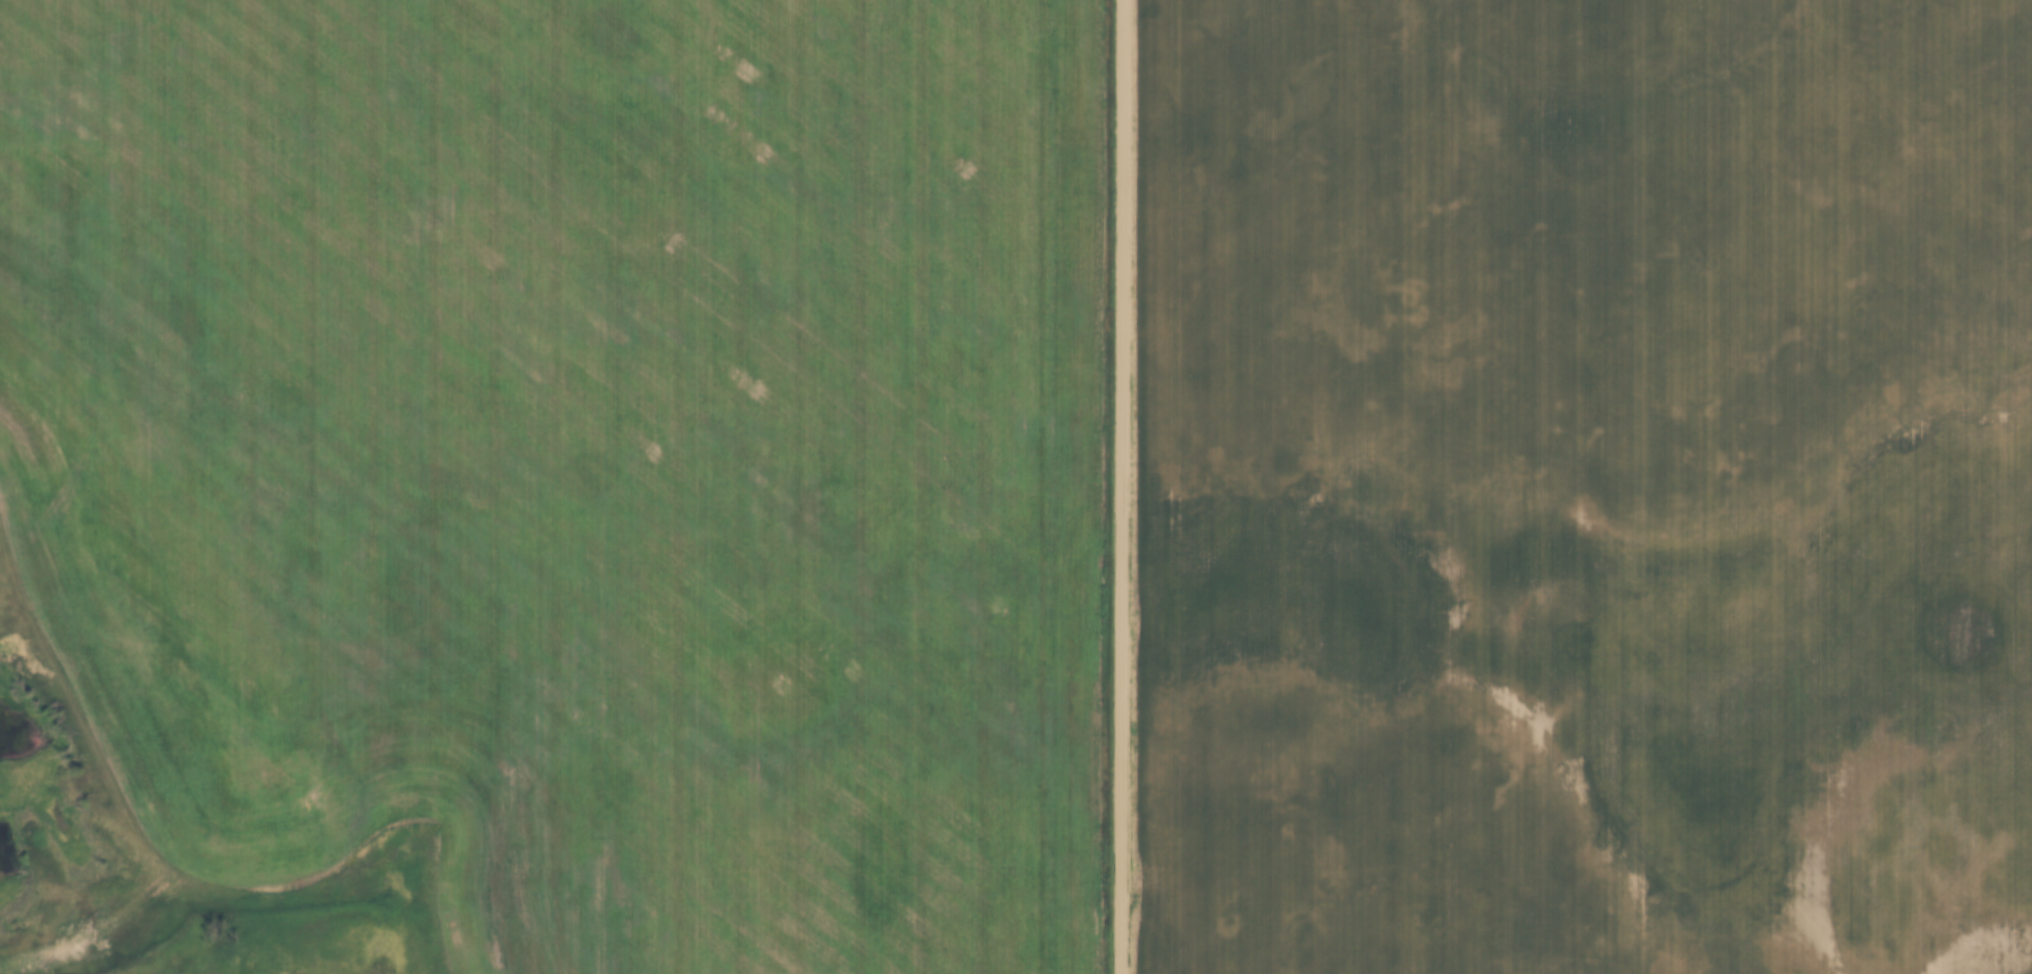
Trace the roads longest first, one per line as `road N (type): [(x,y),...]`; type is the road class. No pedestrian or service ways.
road 1 (residential): [(1124,0),(1122,973)]

